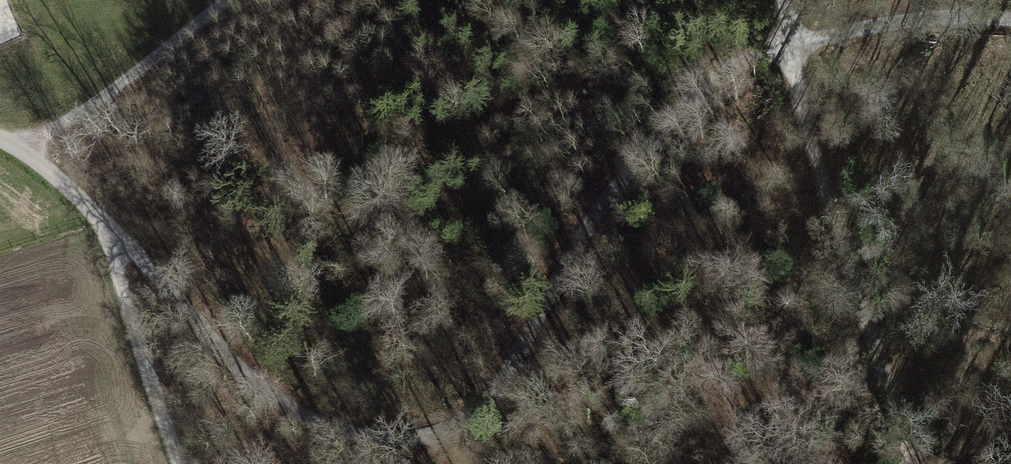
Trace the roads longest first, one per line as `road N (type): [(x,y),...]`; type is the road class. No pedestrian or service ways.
road 1 (track): [(100,226),(244,373),(404,421),(446,403),(477,364),(562,219),(612,153),(723,69),(791,45),(922,19),(1010,23)]
road 2 (track): [(781,0),(803,110),(911,463)]
road 3 (track): [(100,226),(178,463)]
road 4 (track): [(27,148),(221,0)]

